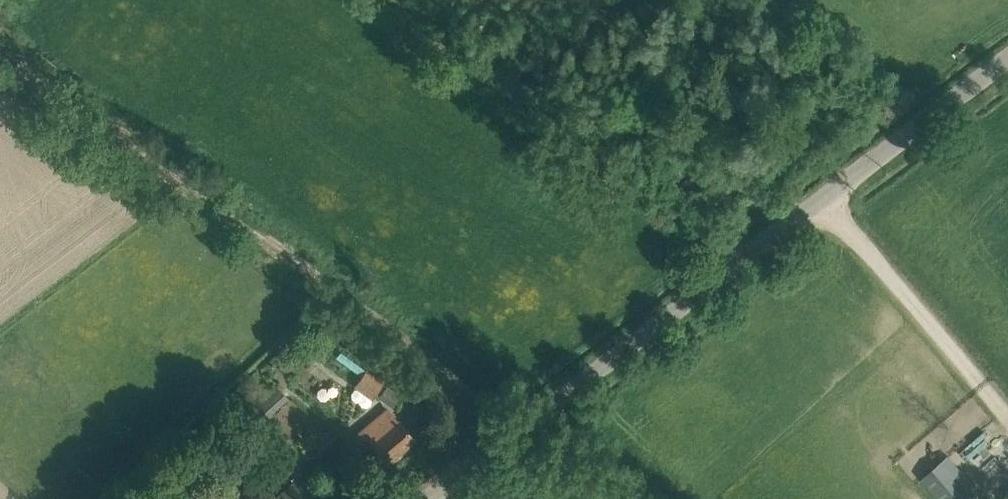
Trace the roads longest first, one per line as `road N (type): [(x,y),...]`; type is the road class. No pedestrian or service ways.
road 1 (track): [(0,51),(519,430)]
road 2 (unclassified): [(1007,59),(519,430)]
road 3 (track): [(1007,415),(823,200)]

